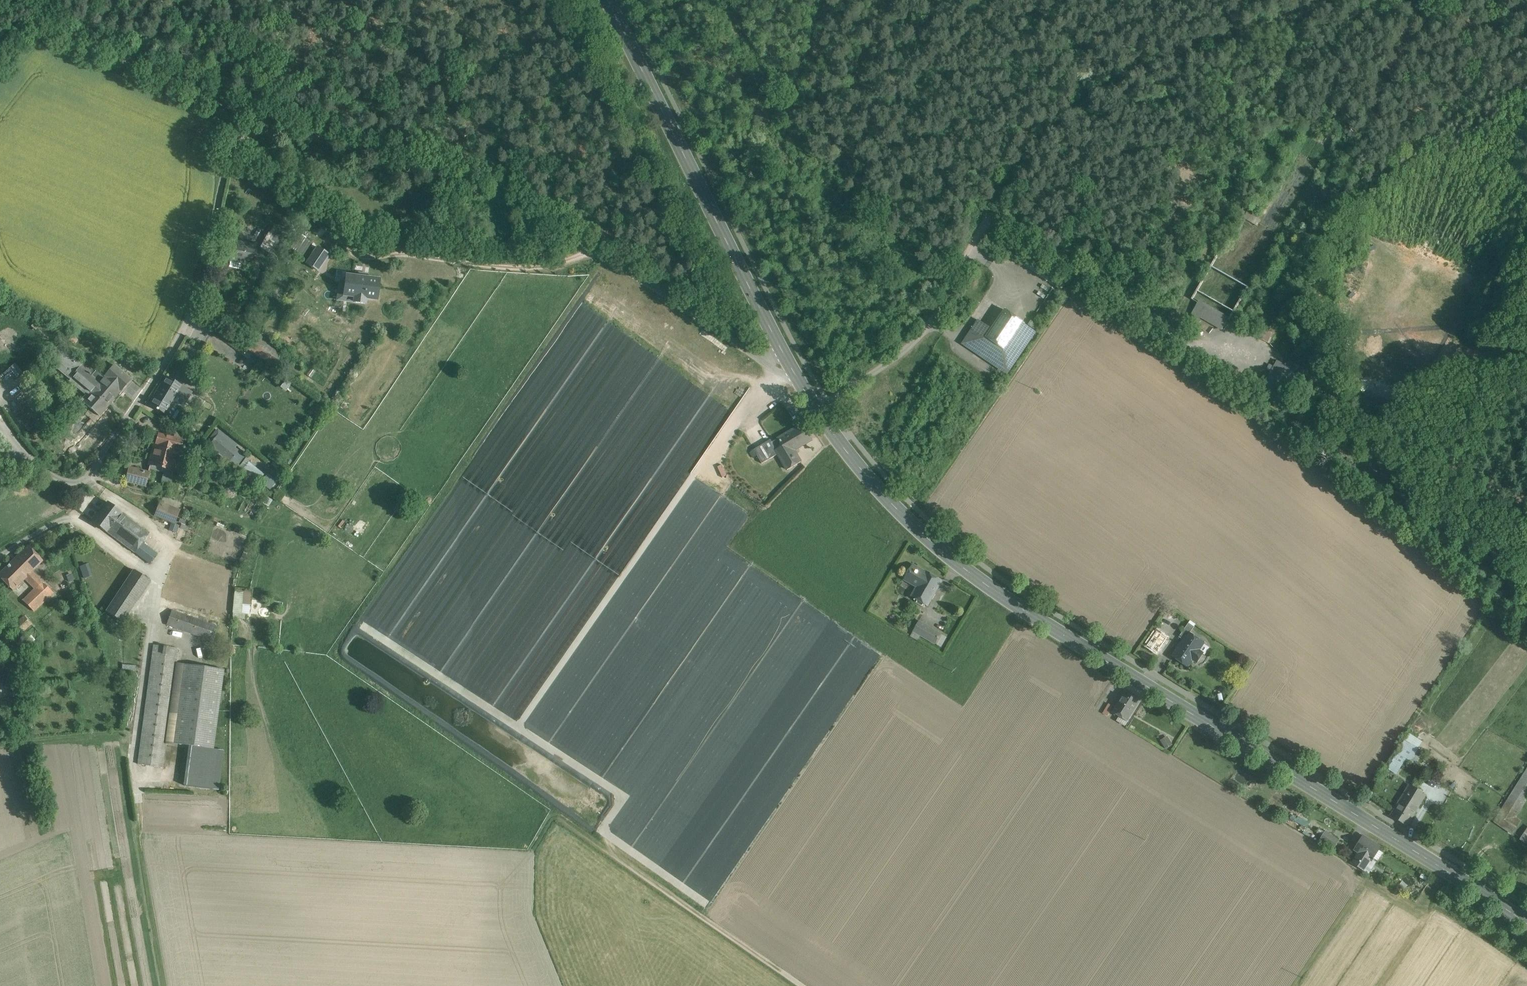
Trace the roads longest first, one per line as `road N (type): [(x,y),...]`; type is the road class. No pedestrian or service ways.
road 1 (unclassified): [(17,451),(69,482),(86,481),(95,469),(159,376),(192,311),(231,152),(258,135),(449,187),(615,265),(759,358)]
road 2 (primary): [(1526,926),(991,588),(896,509),(819,408)]
road 3 (track): [(812,985),(558,807),(526,859),(525,876),(144,855)]
road 4 (unclassified): [(819,408),(887,365),(927,325),(994,215),(1160,331)]
road 5 (primary): [(781,343),(608,0)]
road 6 (track): [(130,758),(162,962)]

